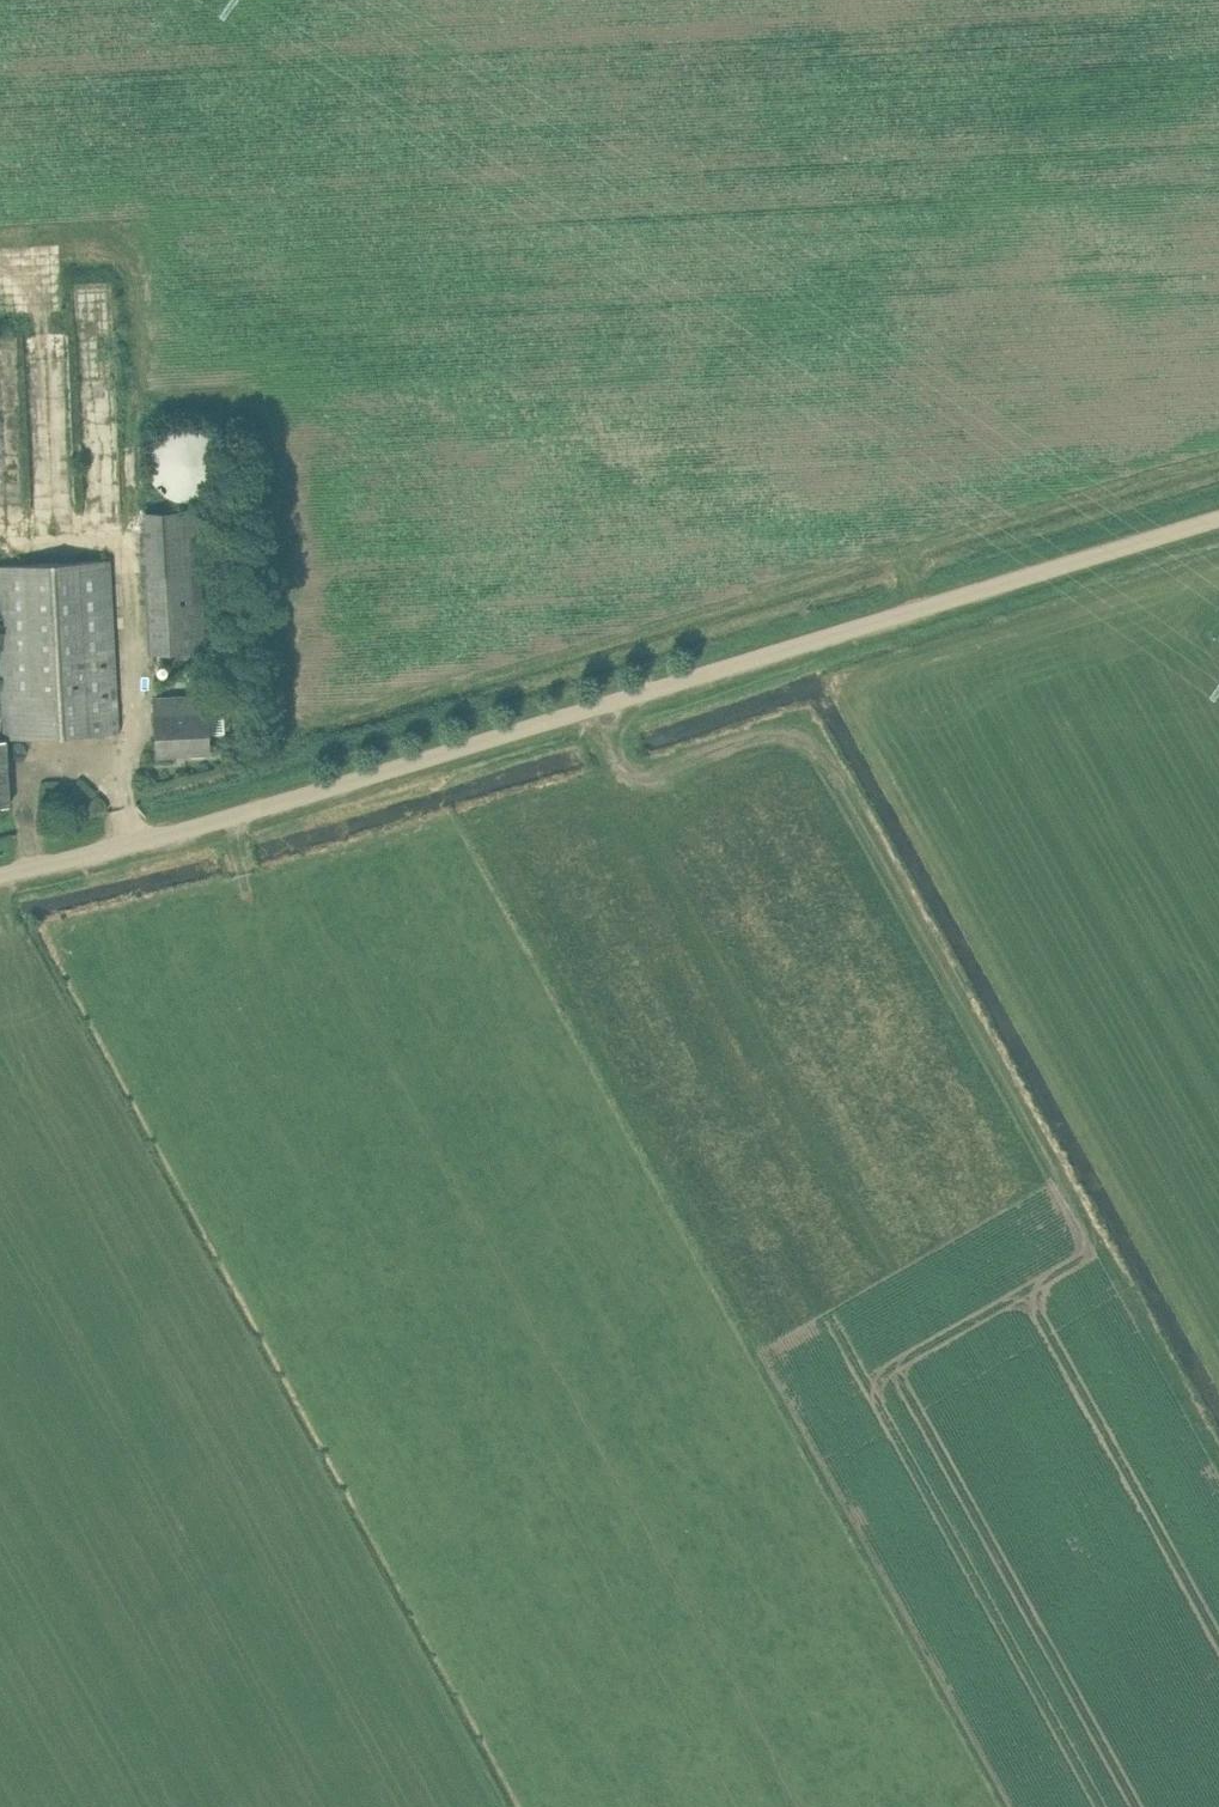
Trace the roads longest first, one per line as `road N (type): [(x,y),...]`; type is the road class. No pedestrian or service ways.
road 1 (unclassified): [(0,874),(451,752),(1218,518)]

